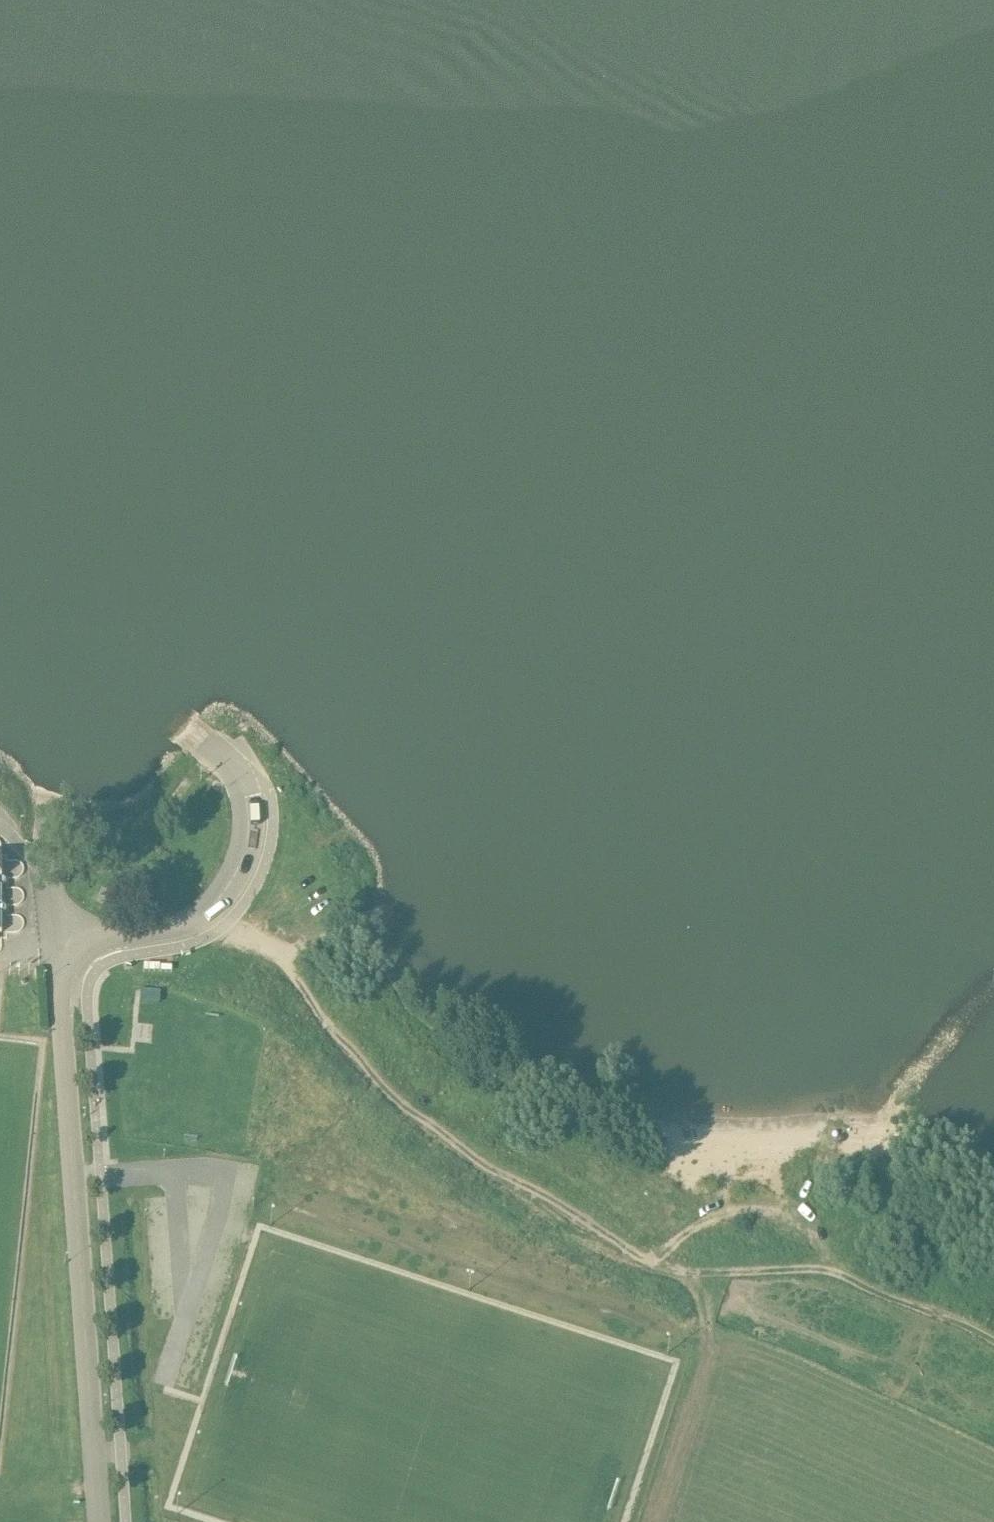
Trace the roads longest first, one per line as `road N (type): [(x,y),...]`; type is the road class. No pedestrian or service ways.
road 1 (tertiary): [(100,1521),(61,982),(80,947),(201,916),(234,880),(248,834),(247,796),(225,762),(191,736)]
road 2 (track): [(993,1343),(834,1271),(693,1273),(603,1253),(544,1221),(405,1114),(365,1078),(284,959),(234,932)]

